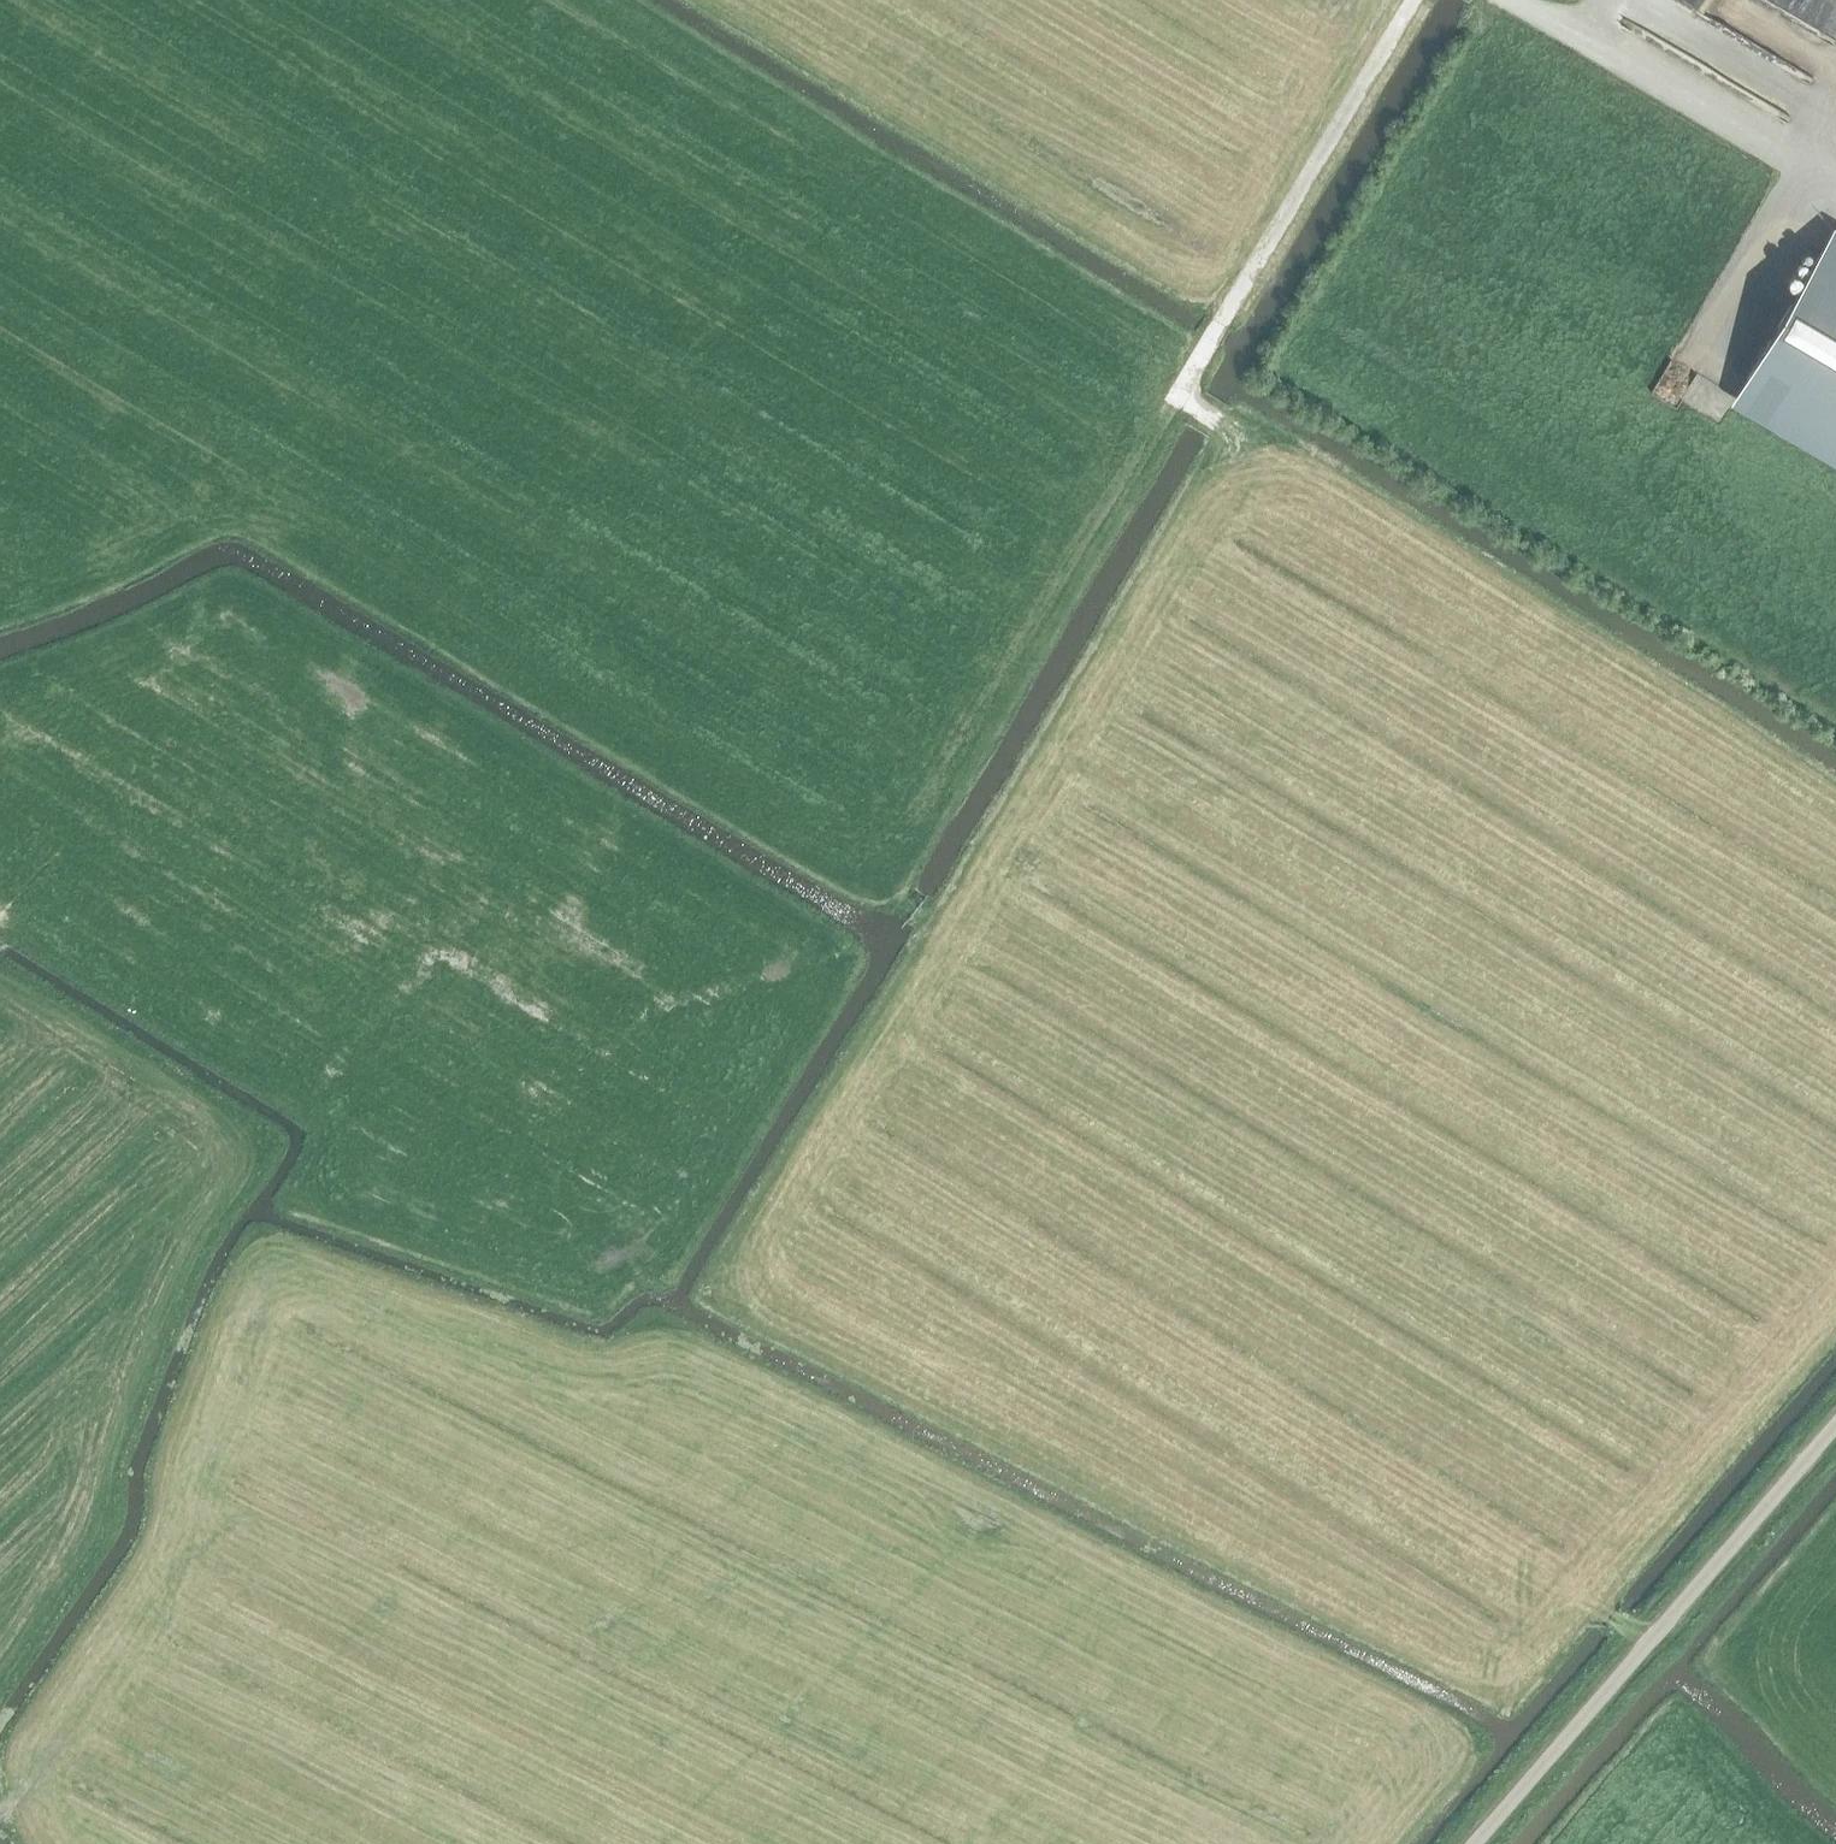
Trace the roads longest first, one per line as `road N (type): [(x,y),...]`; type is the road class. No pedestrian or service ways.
road 1 (unclassified): [(1479,1843),(1835,1429)]

